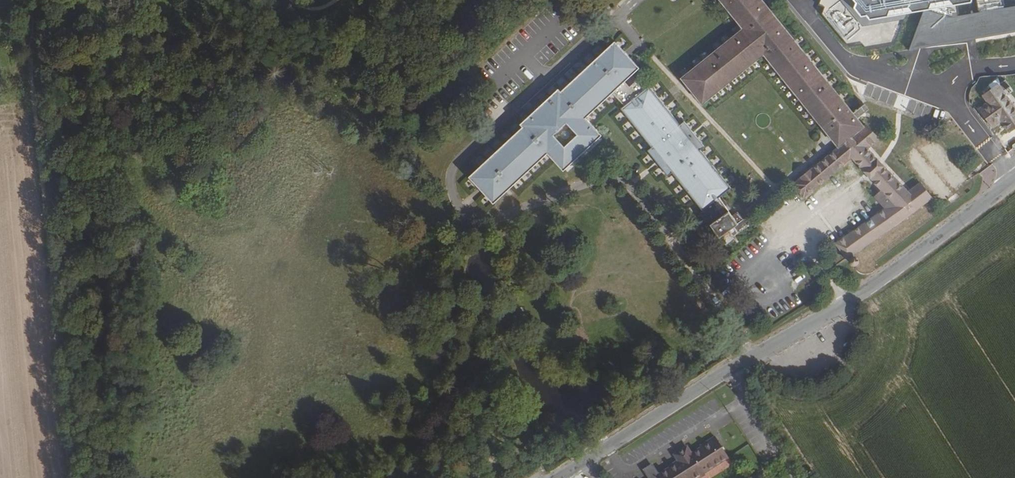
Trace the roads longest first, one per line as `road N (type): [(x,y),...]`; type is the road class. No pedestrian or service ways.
road 1 (tertiary): [(1014,176),(843,303),(554,477)]
road 2 (track): [(76,477),(27,0)]

